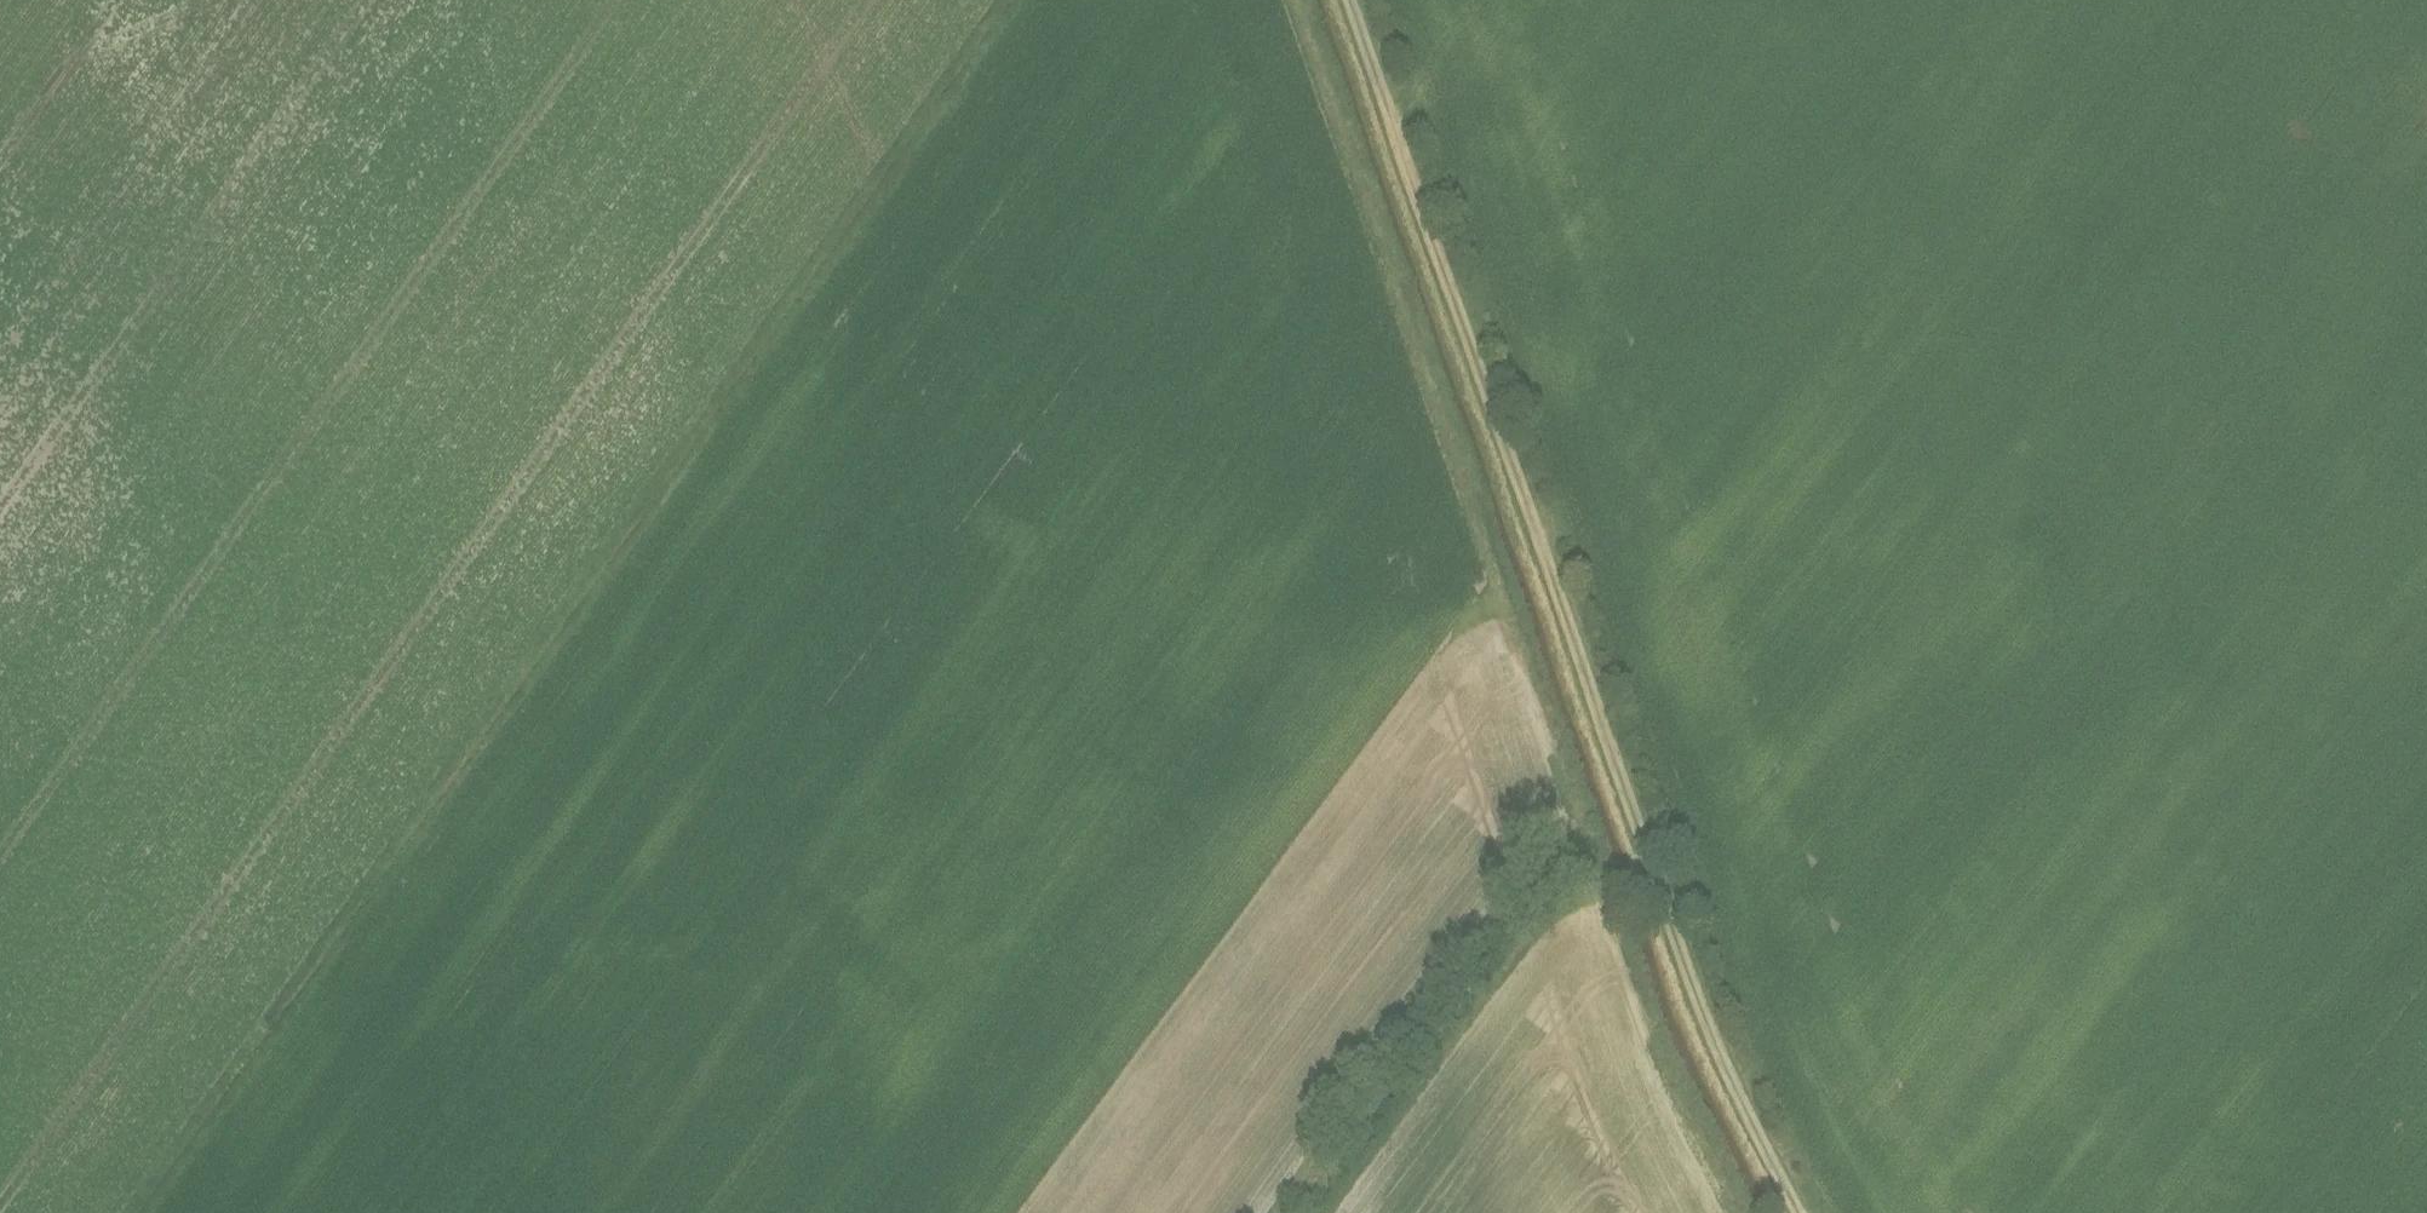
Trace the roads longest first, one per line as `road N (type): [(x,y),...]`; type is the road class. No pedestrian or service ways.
road 1 (track): [(1352,0),(1704,1014),(1800,1212)]

